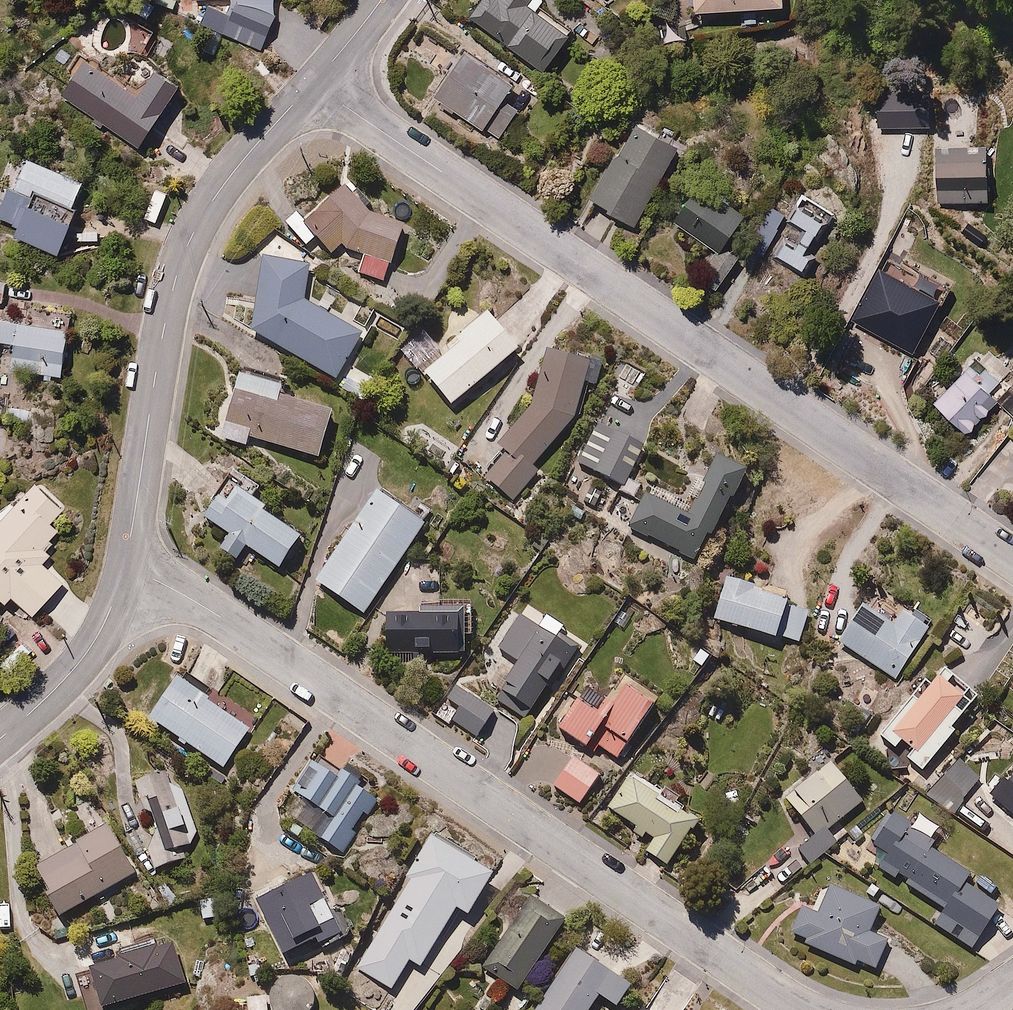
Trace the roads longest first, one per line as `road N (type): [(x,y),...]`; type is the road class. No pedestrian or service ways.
road 1 (residential): [(1012,560),(313,83)]
road 2 (residential): [(127,558),(802,1009)]
road 3 (residential): [(127,558),(163,330),(191,238),(212,200),(313,83)]
road 4 (residential): [(0,739),(90,648),(127,558)]

